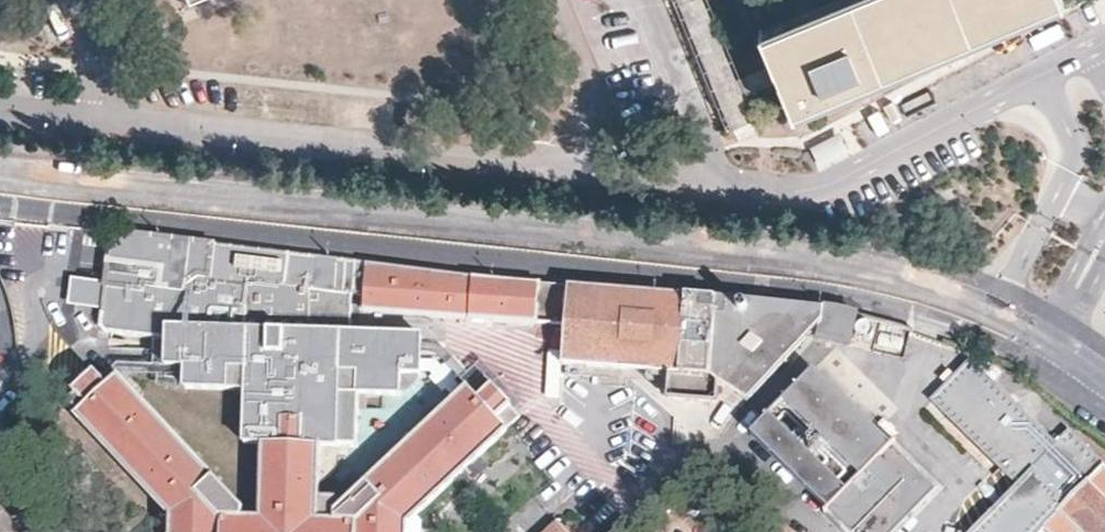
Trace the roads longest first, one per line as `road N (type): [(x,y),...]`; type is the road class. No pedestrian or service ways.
road 1 (residential): [(1104,388),(990,317),(885,285),(0,186)]

